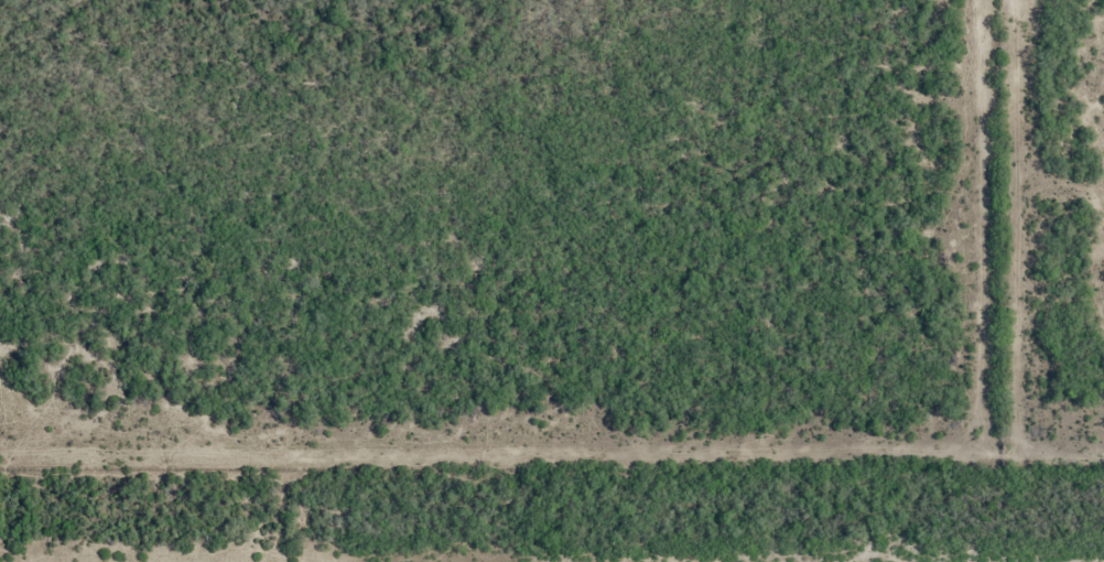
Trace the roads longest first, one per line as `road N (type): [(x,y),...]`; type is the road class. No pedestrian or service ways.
road 1 (residential): [(964,0),(950,268),(972,426),(1010,561)]

